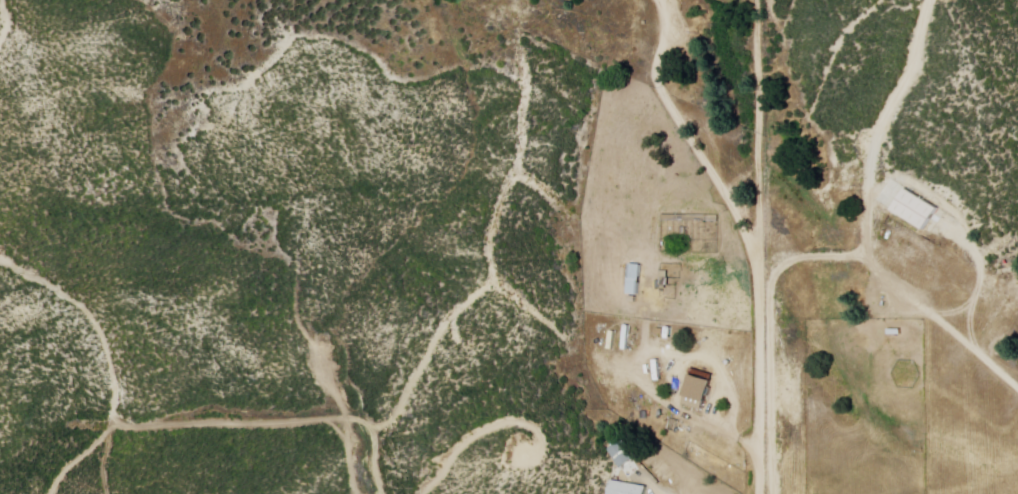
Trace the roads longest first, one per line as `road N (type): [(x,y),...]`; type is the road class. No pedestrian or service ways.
road 1 (track): [(759,260),(756,0)]

